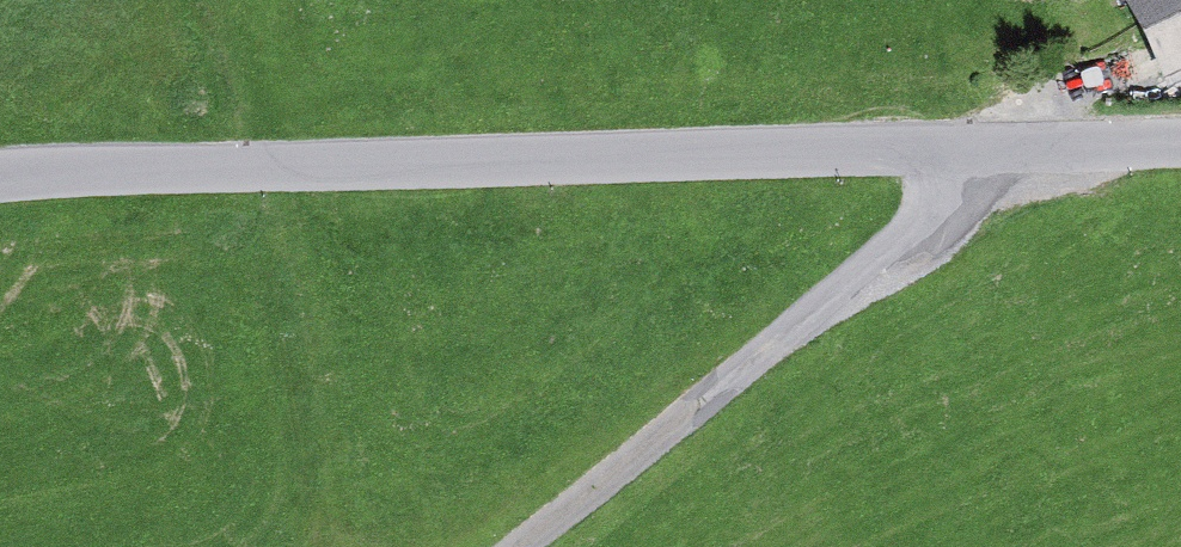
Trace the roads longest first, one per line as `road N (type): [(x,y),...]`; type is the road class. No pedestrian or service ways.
road 1 (tertiary): [(1180,144),(0,173)]
road 2 (track): [(501,546),(1033,147)]

